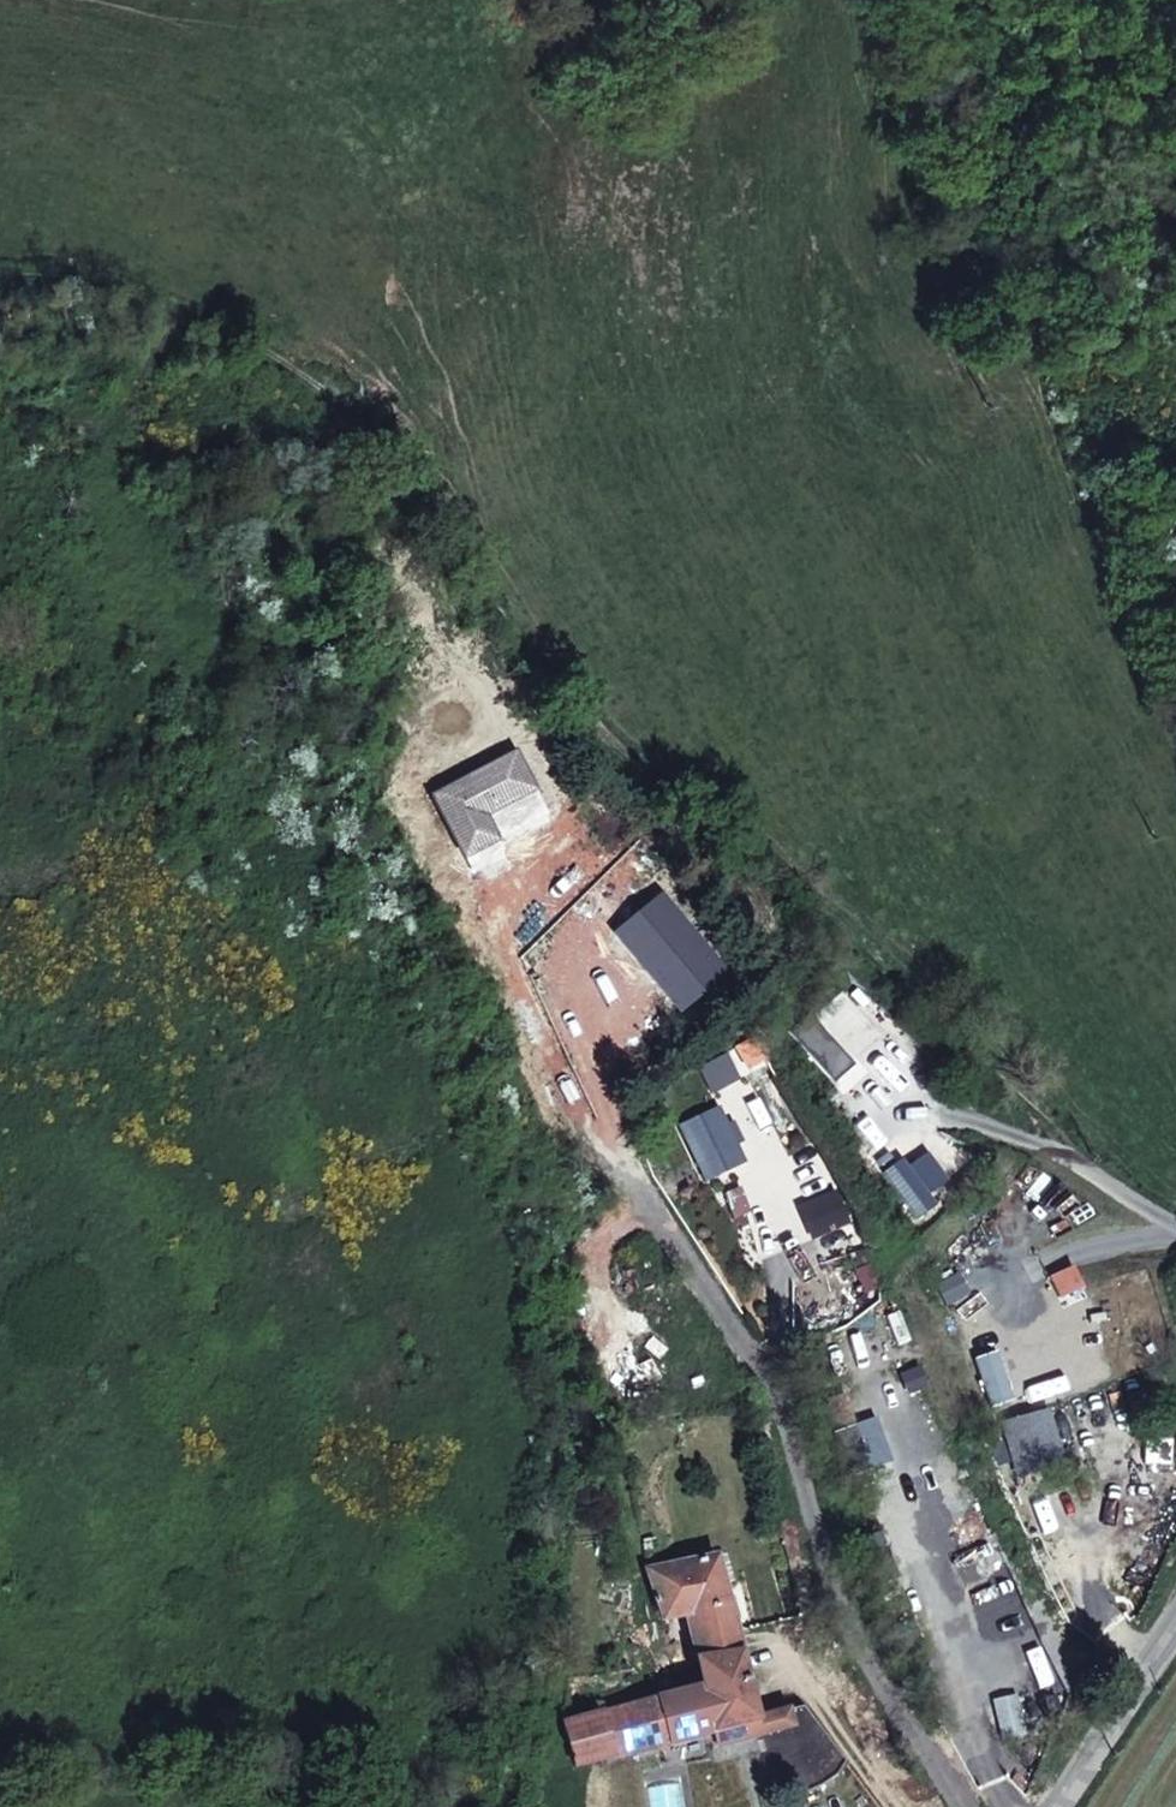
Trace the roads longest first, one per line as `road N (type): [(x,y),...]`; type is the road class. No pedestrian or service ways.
road 1 (unclassified): [(1175,1621),(1056,1806)]

